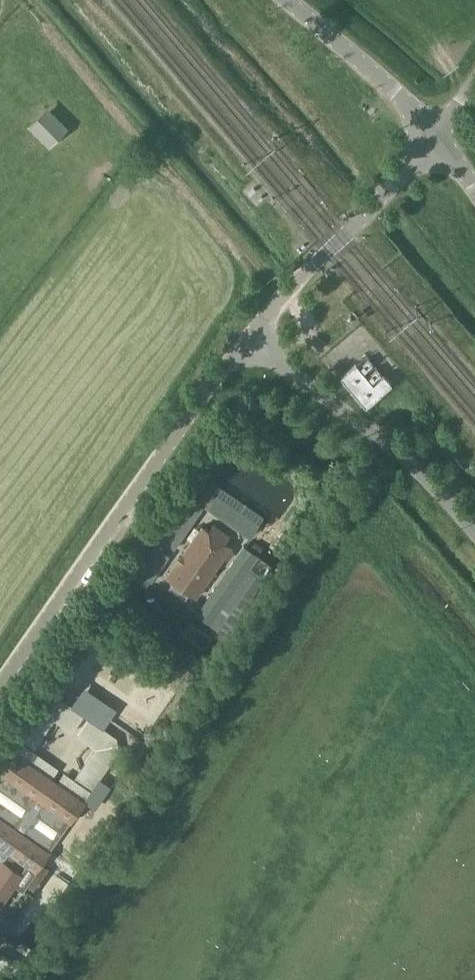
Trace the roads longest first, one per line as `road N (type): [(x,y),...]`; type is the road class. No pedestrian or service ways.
road 1 (unclassified): [(0,690),(245,348)]
road 2 (unclassified): [(474,532),(358,420),(245,348)]
road 3 (unclassified): [(245,348),(287,291),(435,133)]
road 4 (unclassified): [(435,133),(289,0)]

